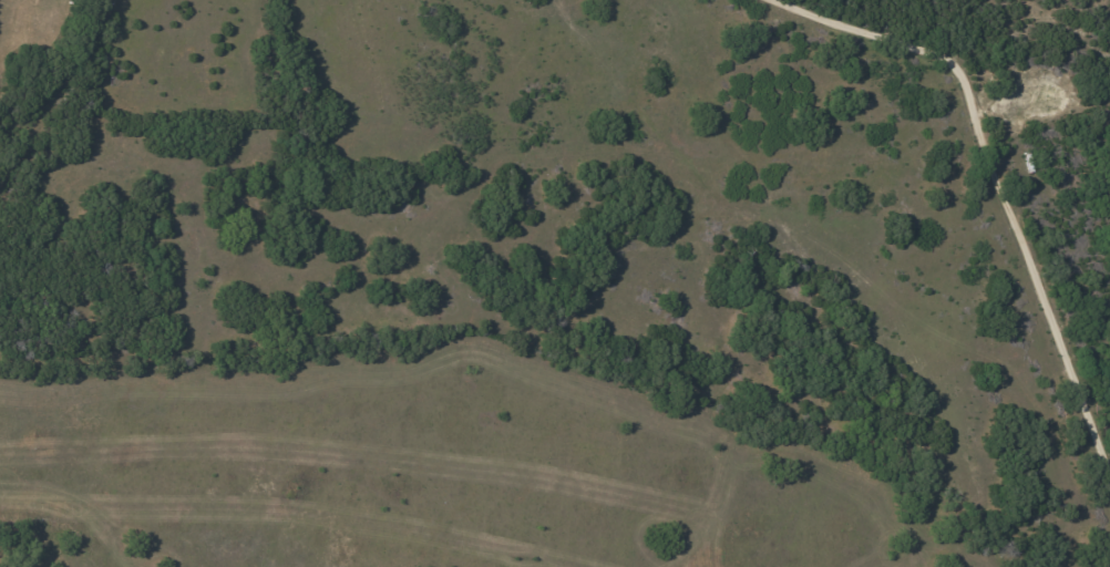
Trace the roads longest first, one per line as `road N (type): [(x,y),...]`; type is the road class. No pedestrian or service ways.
road 1 (track): [(1109,478),(956,58),(794,0)]

